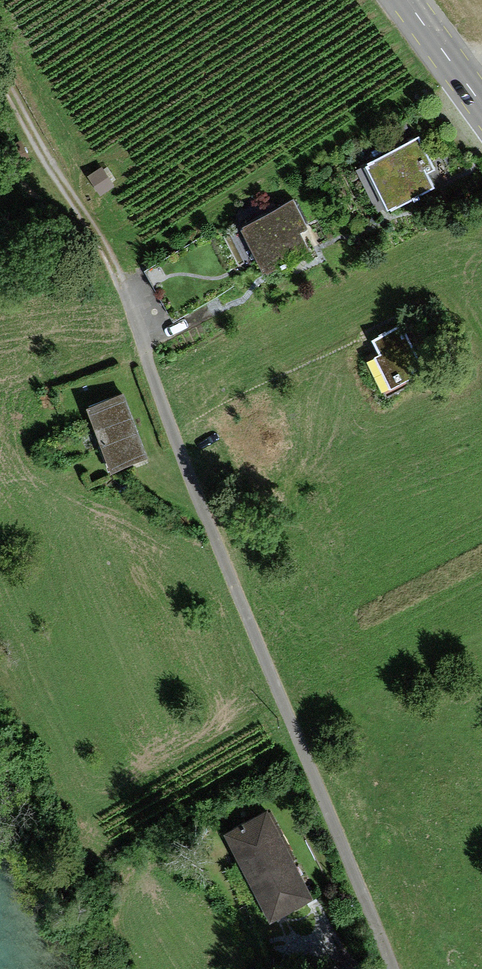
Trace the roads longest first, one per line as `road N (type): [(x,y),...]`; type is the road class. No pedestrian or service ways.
road 1 (residential): [(393,968),(161,399)]
road 2 (track): [(0,83),(91,226),(161,399)]
road 3 (track): [(89,968),(0,763)]
road 4 (secondary): [(481,102),(407,0)]

